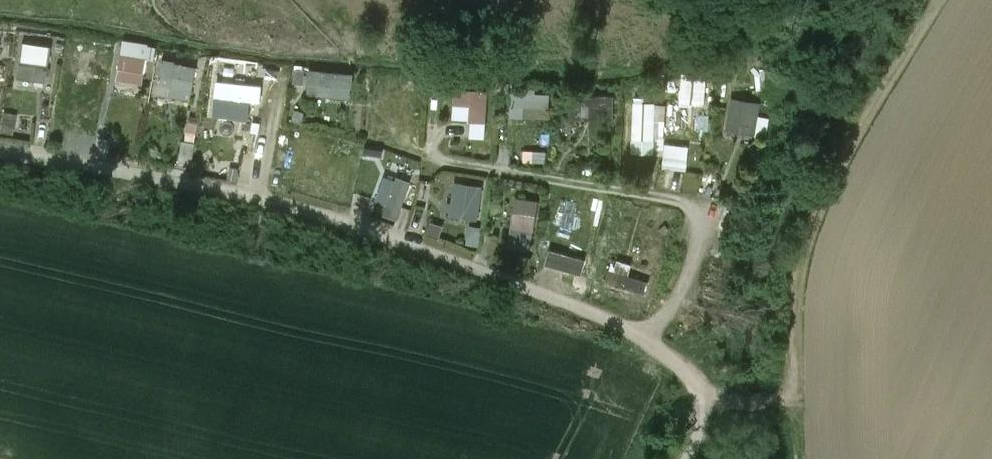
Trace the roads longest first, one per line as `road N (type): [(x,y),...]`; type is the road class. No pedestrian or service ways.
road 1 (track): [(0,157),(330,219),(644,335),(707,407),(687,458)]
road 2 (track): [(707,407),(779,403),(791,390),(799,280),(819,205),(944,0)]

